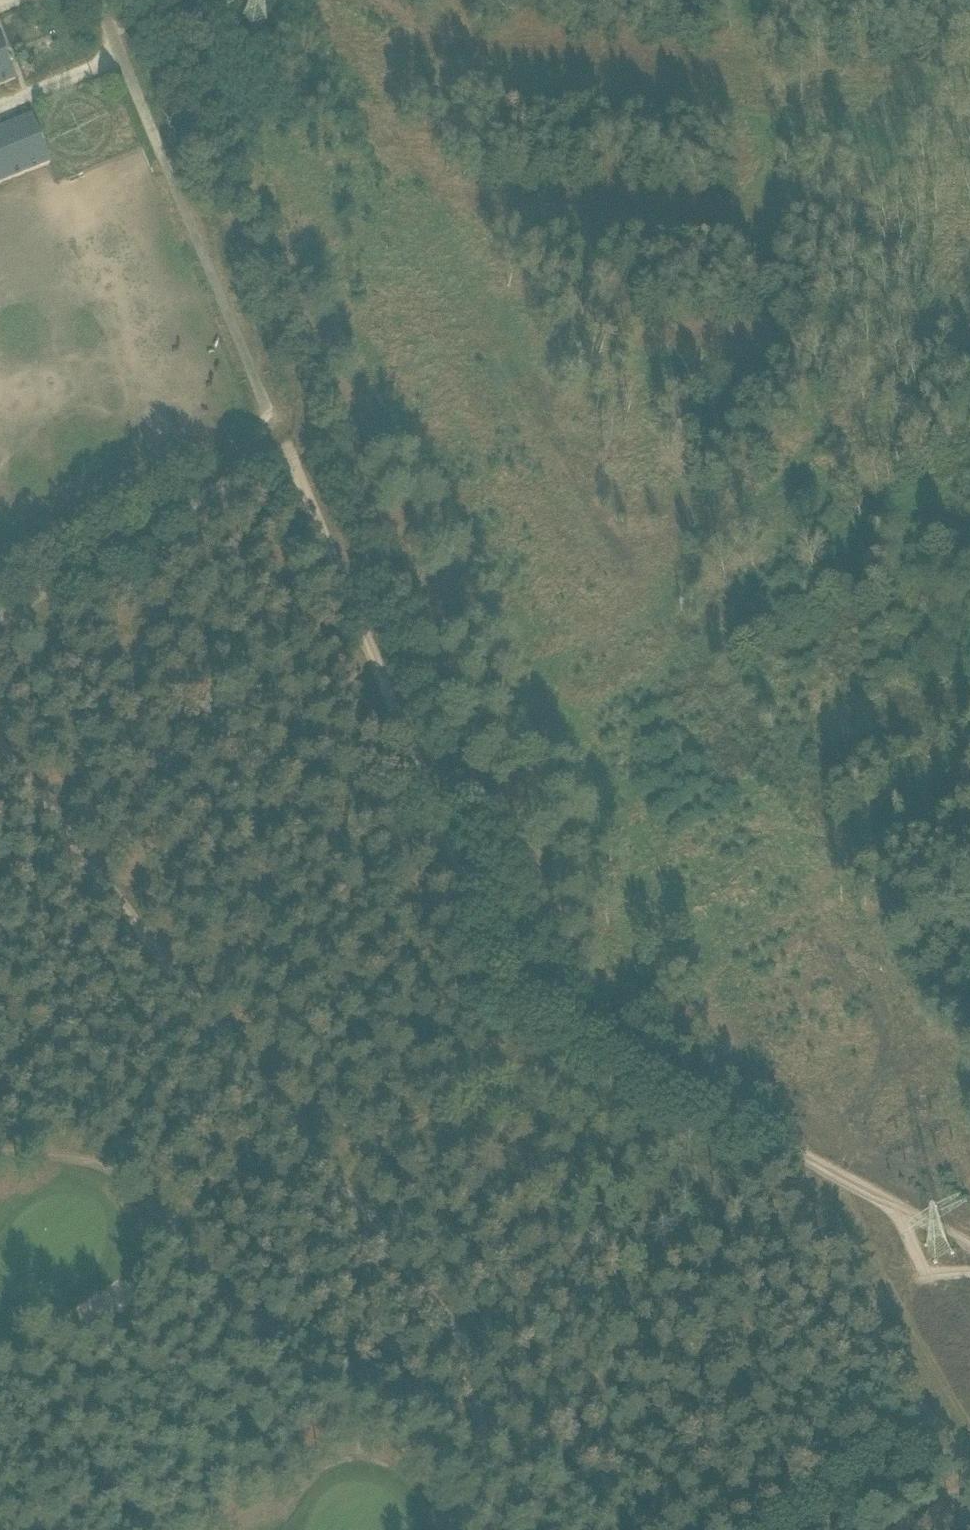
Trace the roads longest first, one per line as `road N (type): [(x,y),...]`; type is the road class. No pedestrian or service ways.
road 1 (track): [(607,1529),(405,1351),(362,1333),(250,1325),(223,1308),(135,1183),(80,1158),(0,1150)]
road 2 (unclassified): [(269,410),(102,0)]

